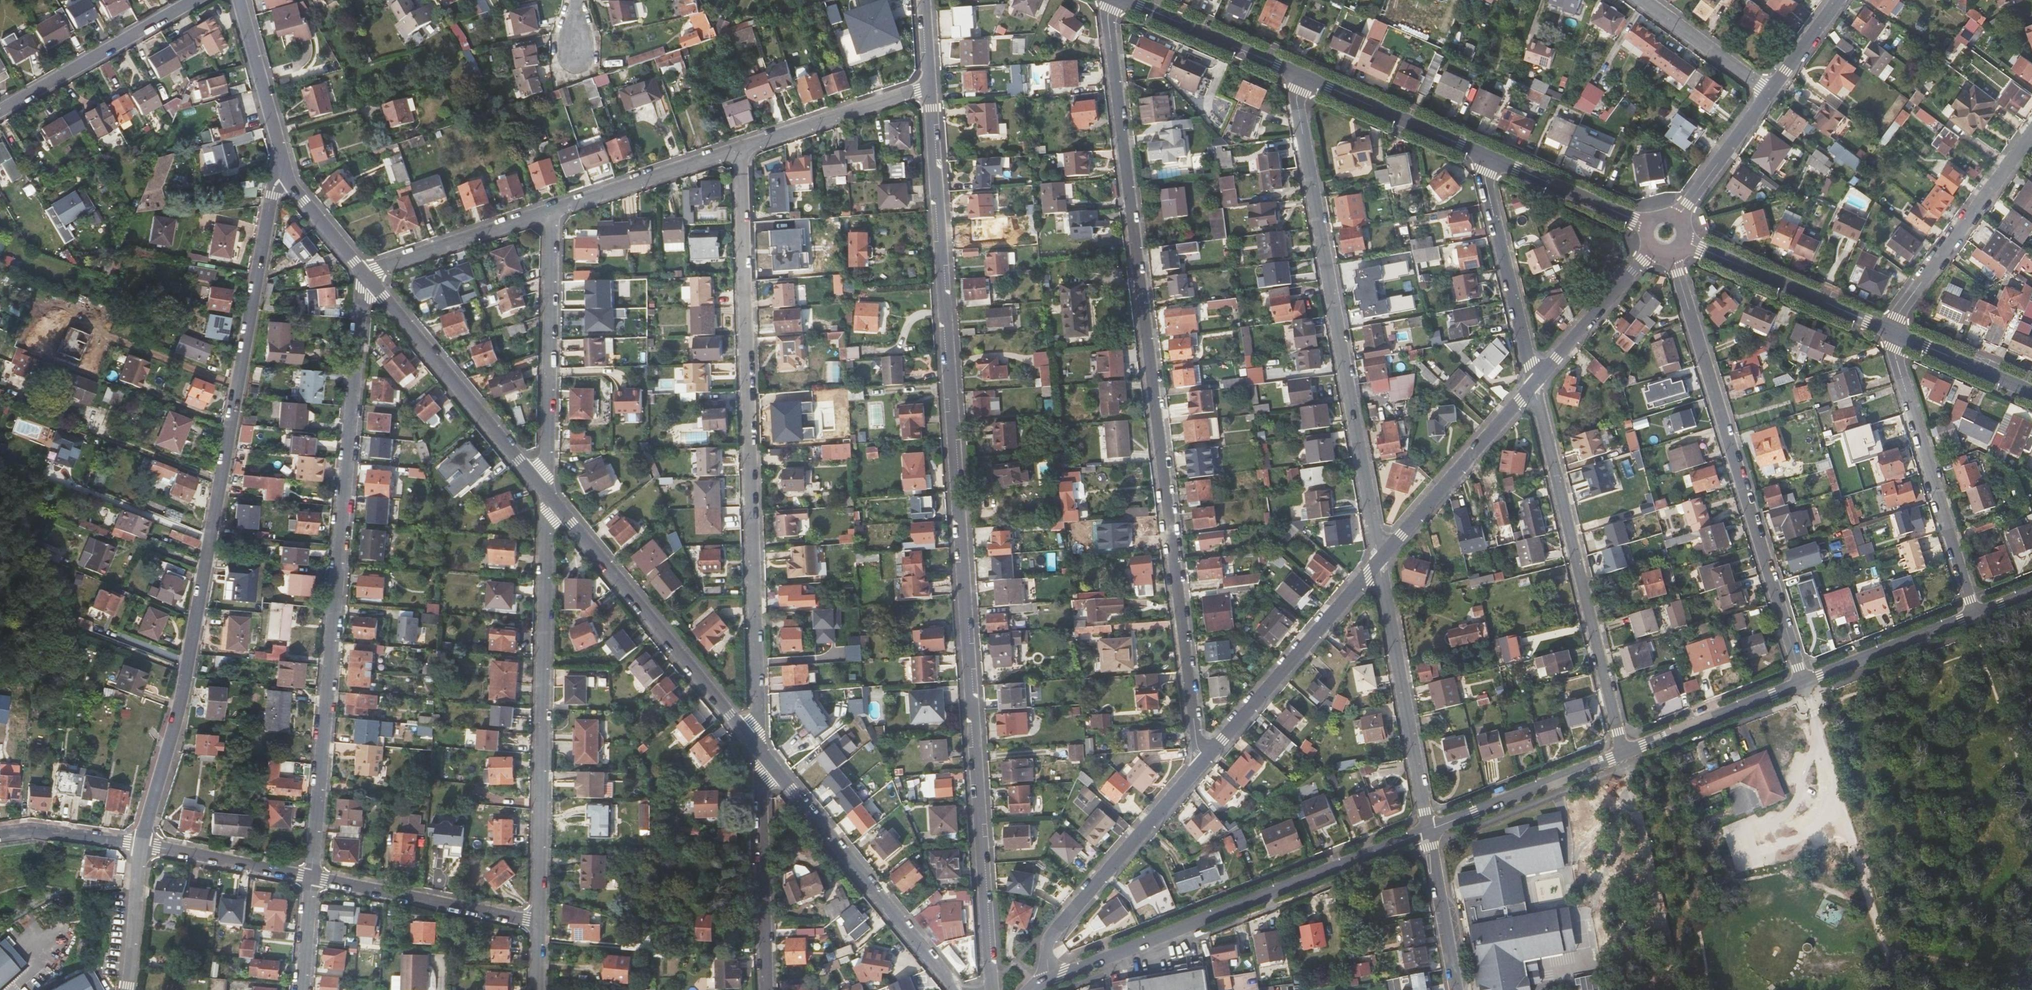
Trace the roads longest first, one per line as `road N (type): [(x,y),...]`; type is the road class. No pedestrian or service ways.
road 1 (residential): [(929,85),(992,989)]
road 2 (residential): [(1203,762),(1107,0)]
road 3 (residential): [(287,180),(275,188),(188,667),(141,844)]
road 4 (residential): [(366,274),(311,877)]
road 5 (residential): [(741,149),(759,715),(748,734)]
road 6 (residential): [(1298,74),(1379,561)]
road 7 (residential): [(1670,253),(1803,681)]
road 8 (residential): [(547,495),(539,922)]
road 9 (residential): [(1429,831),(1050,979)]
road 10 (residential): [(1534,383),(1624,753)]
road 11 (residential): [(547,495),(748,734)]
road 12 (residential): [(1890,331),(1974,615)]
road 13 (residential): [(772,767),(954,989)]
road 14 (residential): [(366,274),(547,495)]
road 15 (residential): [(549,211),(547,495)]
road 16 (residential): [(1429,831),(1379,561)]
road 17 (residential): [(1050,979),(1054,931),(1203,762)]
road 18 (residential): [(1203,762),(1379,561)]
road 19 (residential): [(2031,132),(1890,331)]
road 20 (residential): [(1379,561),(1534,383)]
road 21 (residential): [(539,922),(311,877)]
road 22 (residential): [(1489,158),(1486,183),(1534,383)]
road 23 (residential): [(1890,331),(1683,241)]
road 24 (residential): [(766,989),(760,787),(772,767)]
road 25 (residential): [(194,0),(0,111)]
road 26 (residential): [(1624,753),(1429,831)]
road 27 (residential): [(1298,74),(1489,158)]
road 28 (residential): [(741,149),(549,211)]
road 29 (residential): [(929,85),(741,149)]
road 30 (residential): [(549,211),(366,274)]
road 31 (residential): [(1803,681),(1624,753)]
road 32 (residential): [(240,0),(287,180)]
road 33 (residential): [(1129,0),(1298,74)]
road 34 (residential): [(1974,615),(1803,681)]
road 35 (residential): [(1534,383),(1650,247)]
road 36 (residential): [(311,877),(141,844)]
road 37 (residential): [(1489,158),(1647,226)]
road 38 (residential): [(1429,831),(1457,989)]
road 39 (residential): [(1770,90),(1674,217)]
road 40 (residential): [(1645,0),(1770,90)]
road 41 (residential): [(2031,393),(1890,331)]
road 42 (residential): [(141,844),(127,989)]
road 43 (residential): [(141,844),(0,831)]
road 44 (residential): [(287,180),(366,274)]

